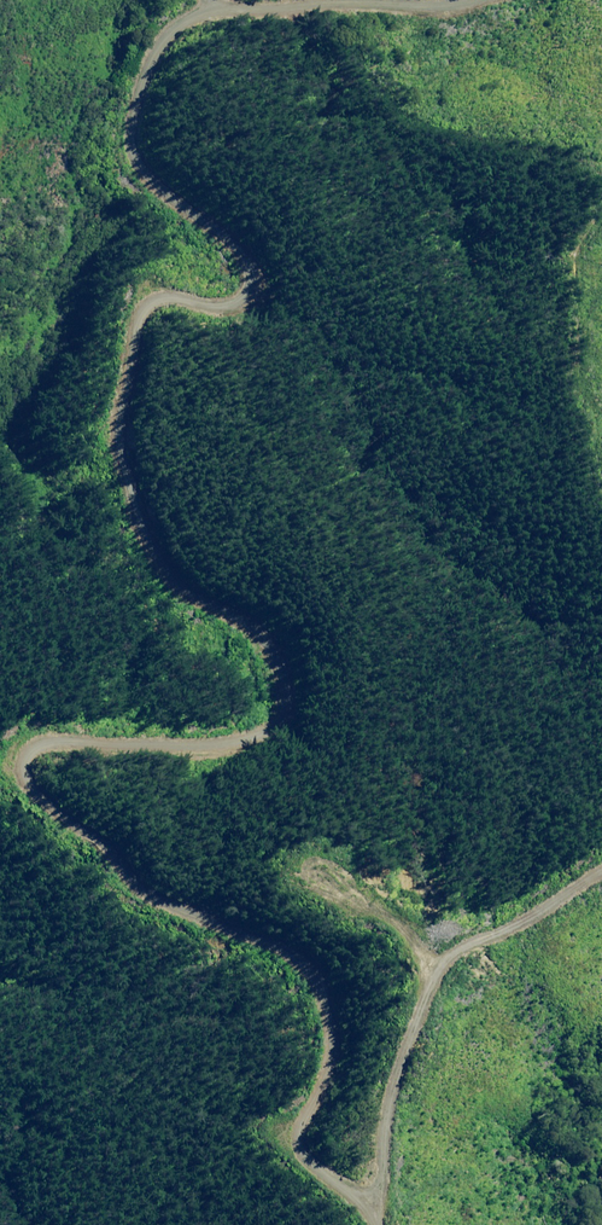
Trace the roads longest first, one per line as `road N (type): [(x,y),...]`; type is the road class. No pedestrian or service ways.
road 1 (track): [(214,11),(177,23),(159,50),(143,78),(131,141),(195,216),(242,250),(246,283),(230,301),(175,294),(141,317),(119,383),(123,496),(185,592),(280,654),(283,698),(271,726),(230,745),(42,743),(23,771),(71,833),(139,889),(285,952),(323,994),(334,1048),(298,1140),(371,1224)]
road 2 (track): [(368,1215),(393,1060),(424,981),(456,942),(521,926),(601,868)]
road 3 (track): [(203,0),(214,11),(441,8),(460,0)]

